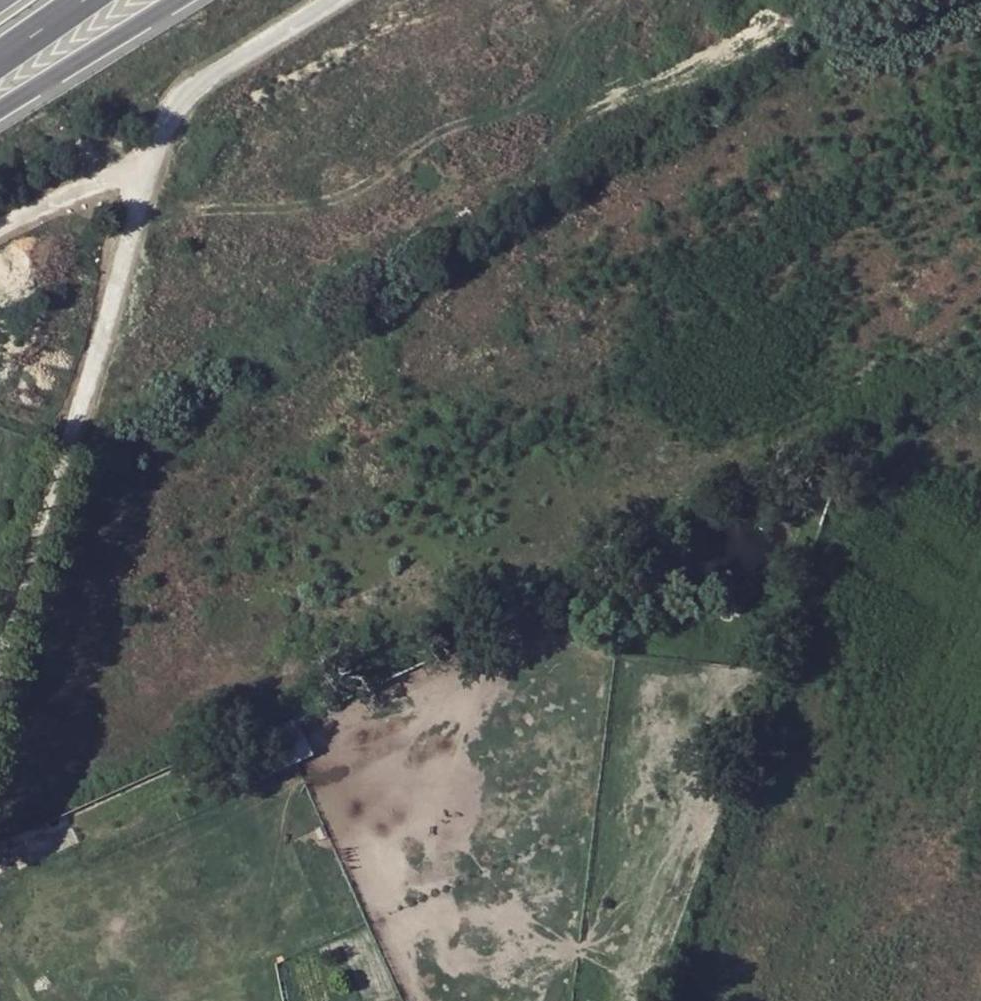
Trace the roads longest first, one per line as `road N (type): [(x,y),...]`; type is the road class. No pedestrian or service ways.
road 1 (track): [(338,0),(255,48),(161,124),(125,283),(0,680)]
road 2 (trunk): [(0,108),(175,0)]
road 3 (track): [(161,124),(137,153),(0,220)]

